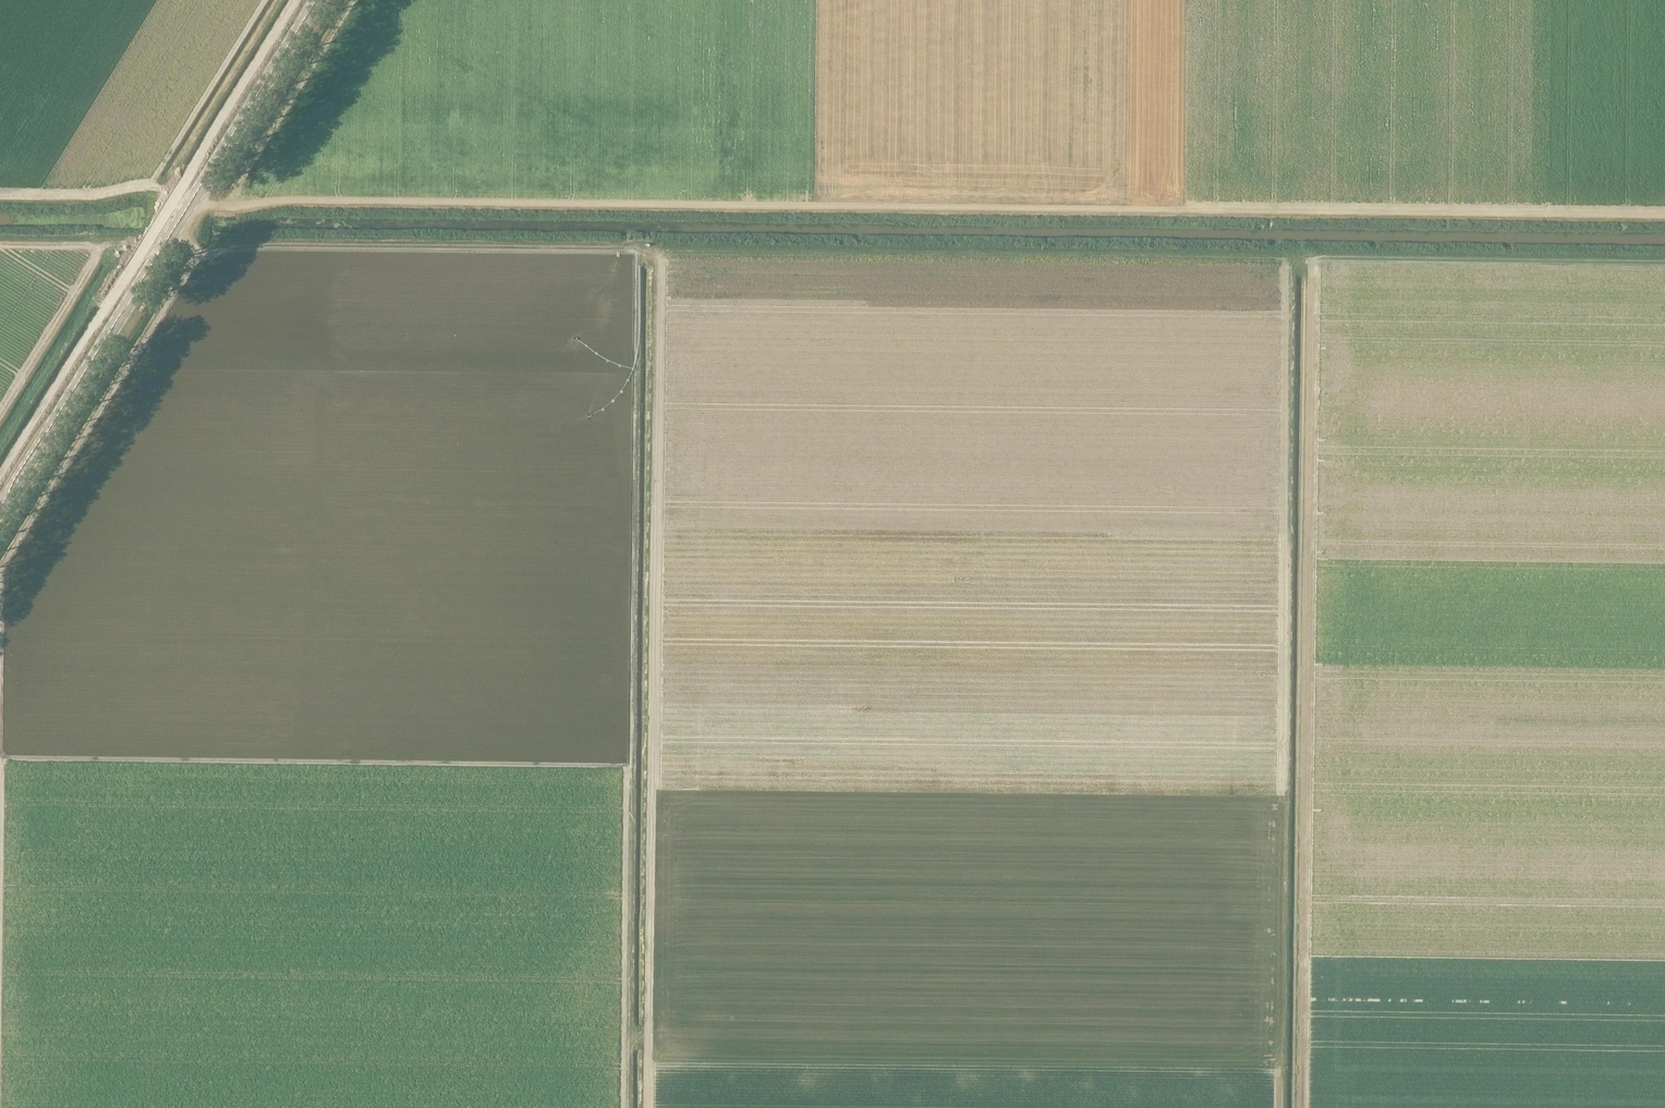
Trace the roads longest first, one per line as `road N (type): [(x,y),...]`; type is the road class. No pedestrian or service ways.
road 1 (track): [(1664,216),(295,200),(225,206),(194,198)]
road 2 (secondary): [(0,509),(317,0)]
road 3 (track): [(198,254),(268,246),(646,249)]
road 4 (track): [(172,234),(196,249),(196,260),(0,571)]
road 5 (track): [(106,246),(0,418)]
road 6 (track): [(189,206),(150,188),(0,197)]
road 7 (track): [(155,261),(126,246),(0,245)]

